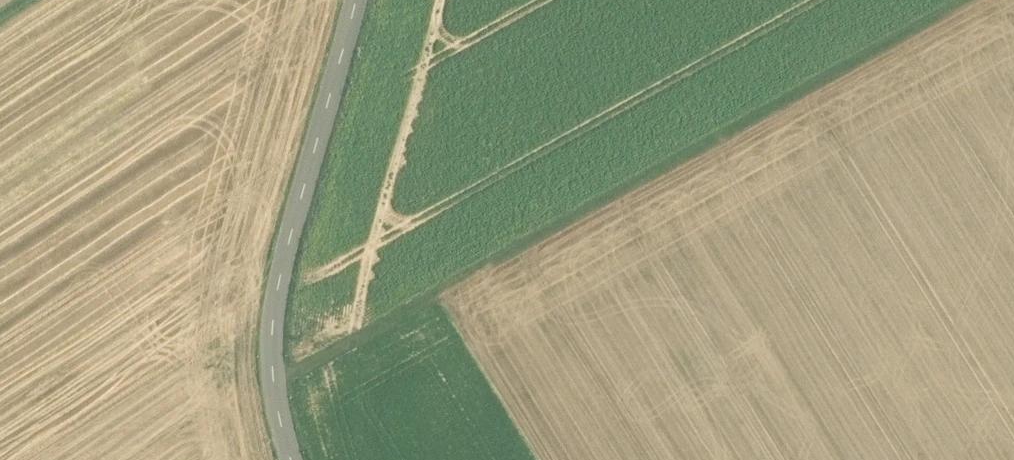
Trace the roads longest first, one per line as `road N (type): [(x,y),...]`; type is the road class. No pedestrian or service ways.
road 1 (track): [(274,381),(970,0)]
road 2 (tertiary): [(355,0),(275,312),(274,381),(292,459)]

